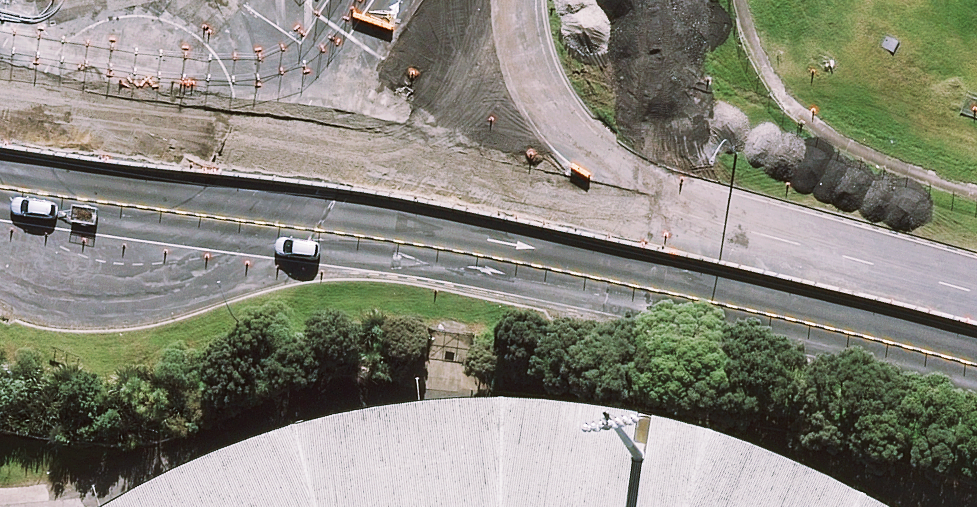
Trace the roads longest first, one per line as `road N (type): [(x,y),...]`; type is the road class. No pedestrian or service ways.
road 1 (tertiary): [(0,103),(257,135),(412,165),(723,234),(976,308)]
road 2 (tertiary): [(976,364),(720,289),(562,254),(300,215),(0,185)]

